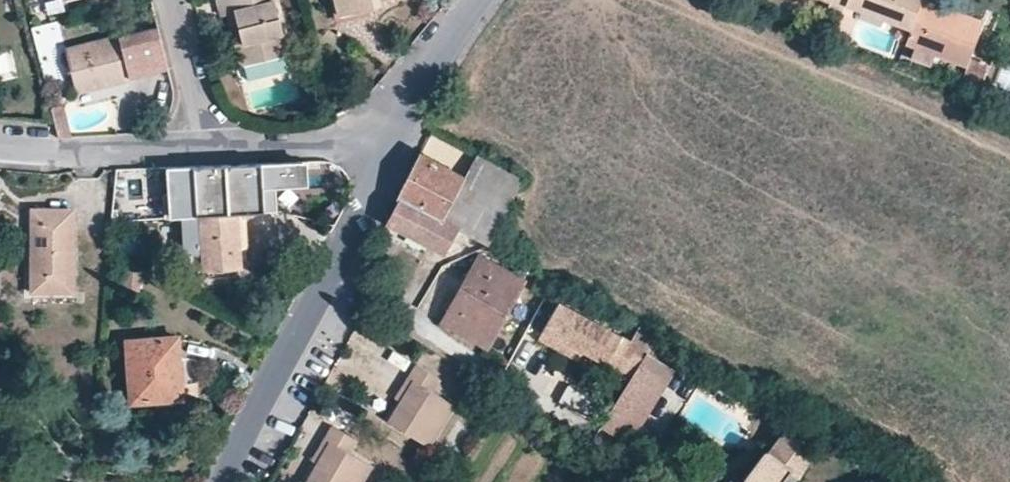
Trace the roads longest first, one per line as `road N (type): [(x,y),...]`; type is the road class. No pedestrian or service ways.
road 1 (residential): [(386,148),(366,213),(224,481)]
road 2 (residential): [(0,145),(205,147)]
road 3 (residential): [(205,147),(332,139),(386,148)]
road 4 (residential): [(479,0),(395,114),(386,148)]
road 5 (residential): [(174,0),(205,147)]

